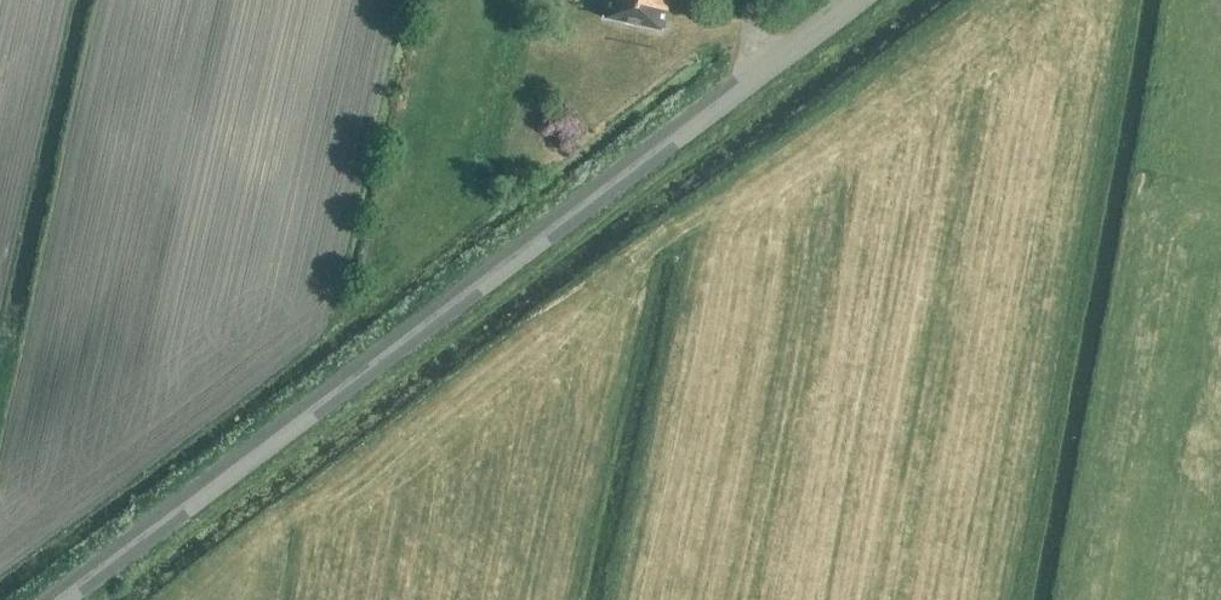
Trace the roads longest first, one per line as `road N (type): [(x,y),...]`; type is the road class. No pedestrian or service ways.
road 1 (tertiary): [(60,599),(859,0)]

